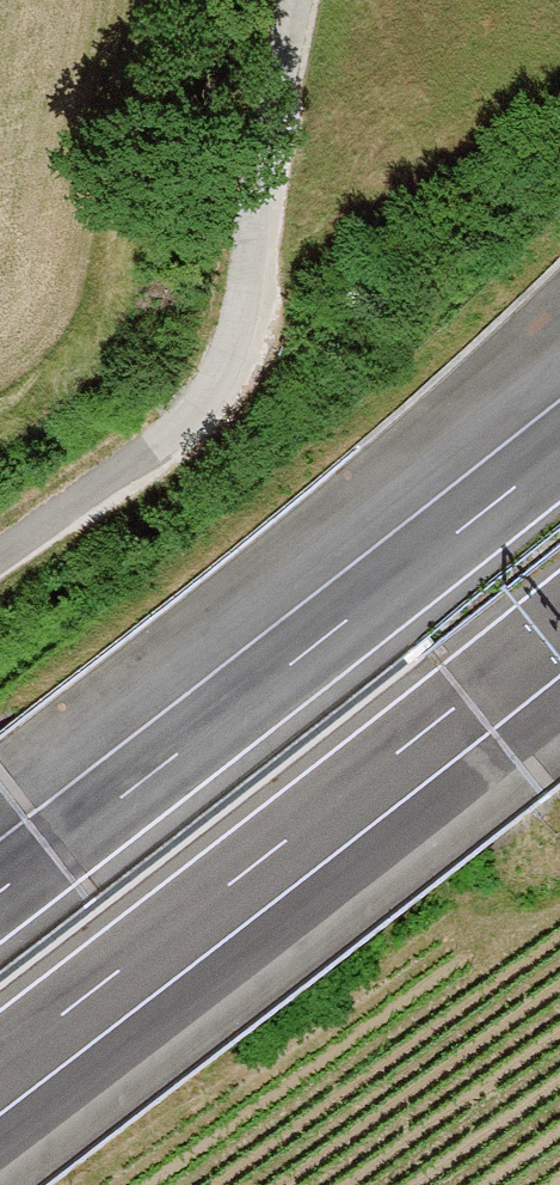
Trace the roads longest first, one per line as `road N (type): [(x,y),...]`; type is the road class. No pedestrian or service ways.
road 1 (motorway): [(0,1066),(559,625)]
road 2 (motorway): [(559,448),(0,887)]
road 3 (track): [(298,0),(245,333),(152,447),(0,563)]

